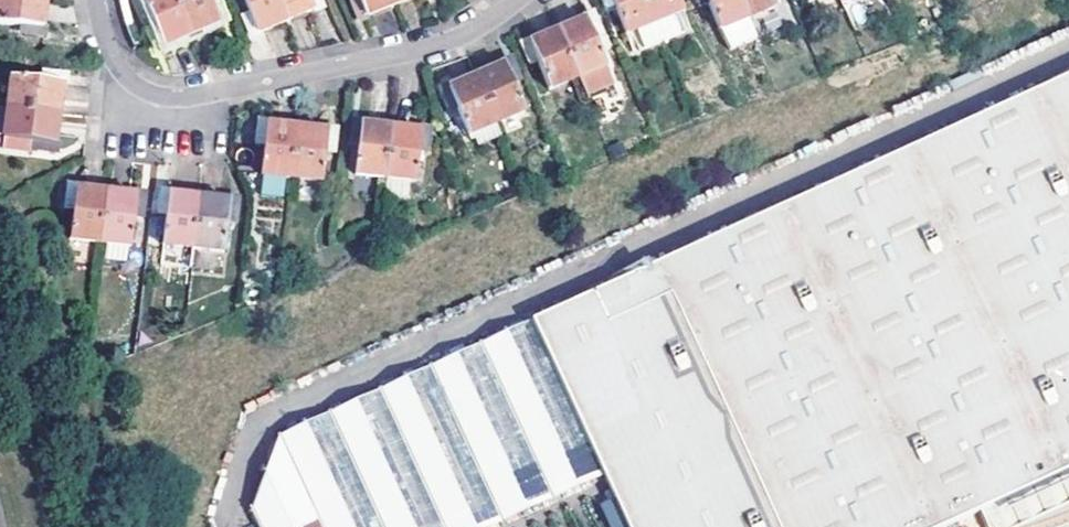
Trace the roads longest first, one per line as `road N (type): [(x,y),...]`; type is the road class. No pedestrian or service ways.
road 1 (residential): [(95,0),(110,50),(130,79),(177,99),(422,49),(517,0)]

